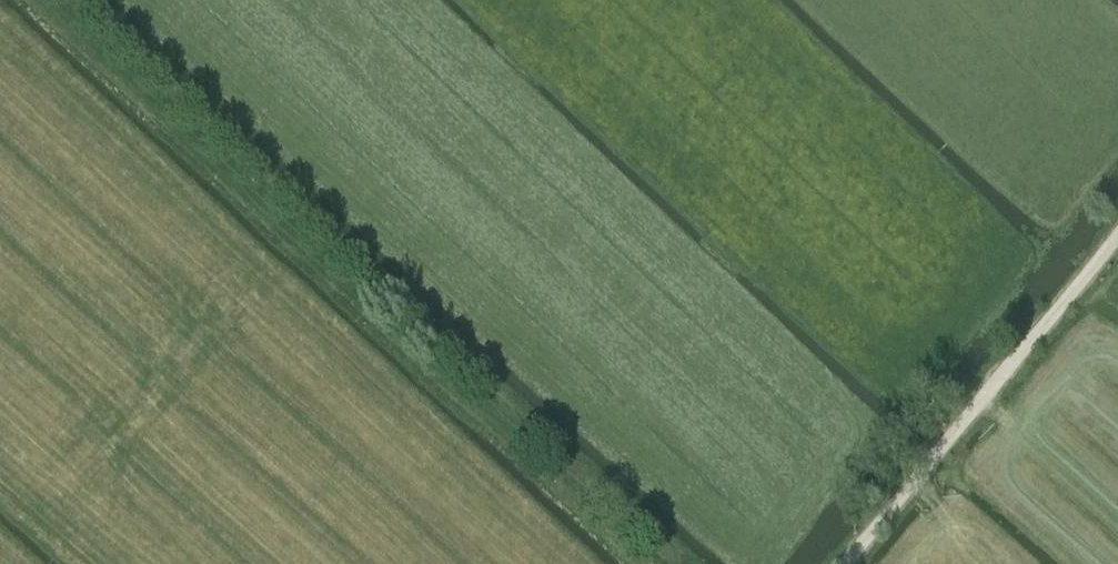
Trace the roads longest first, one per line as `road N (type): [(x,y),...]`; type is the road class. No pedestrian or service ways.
road 1 (track): [(839,563),(1117,236)]

